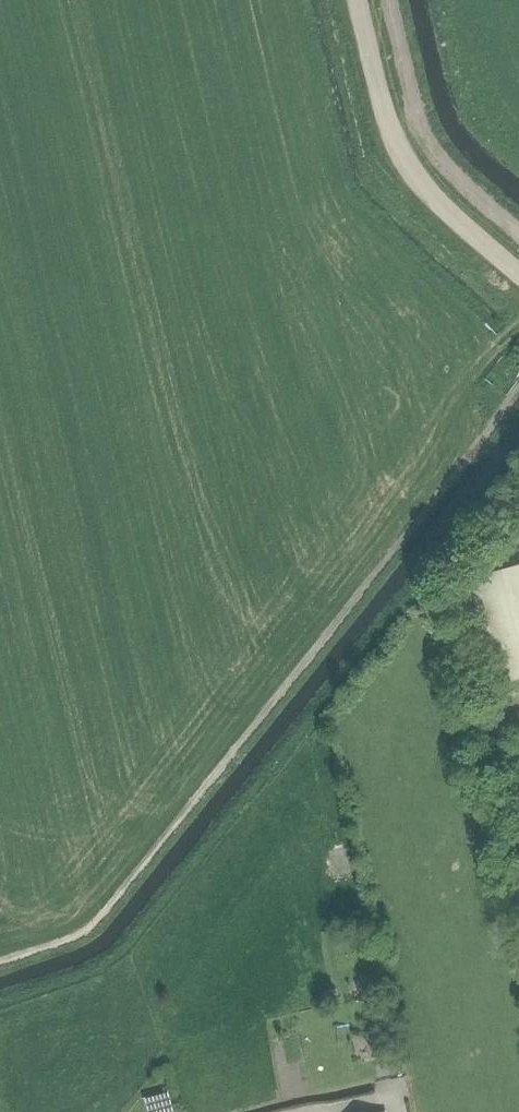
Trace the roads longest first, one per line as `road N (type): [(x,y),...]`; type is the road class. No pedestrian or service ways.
road 1 (unclassified): [(518,273),(408,167),(393,142),(358,0)]

